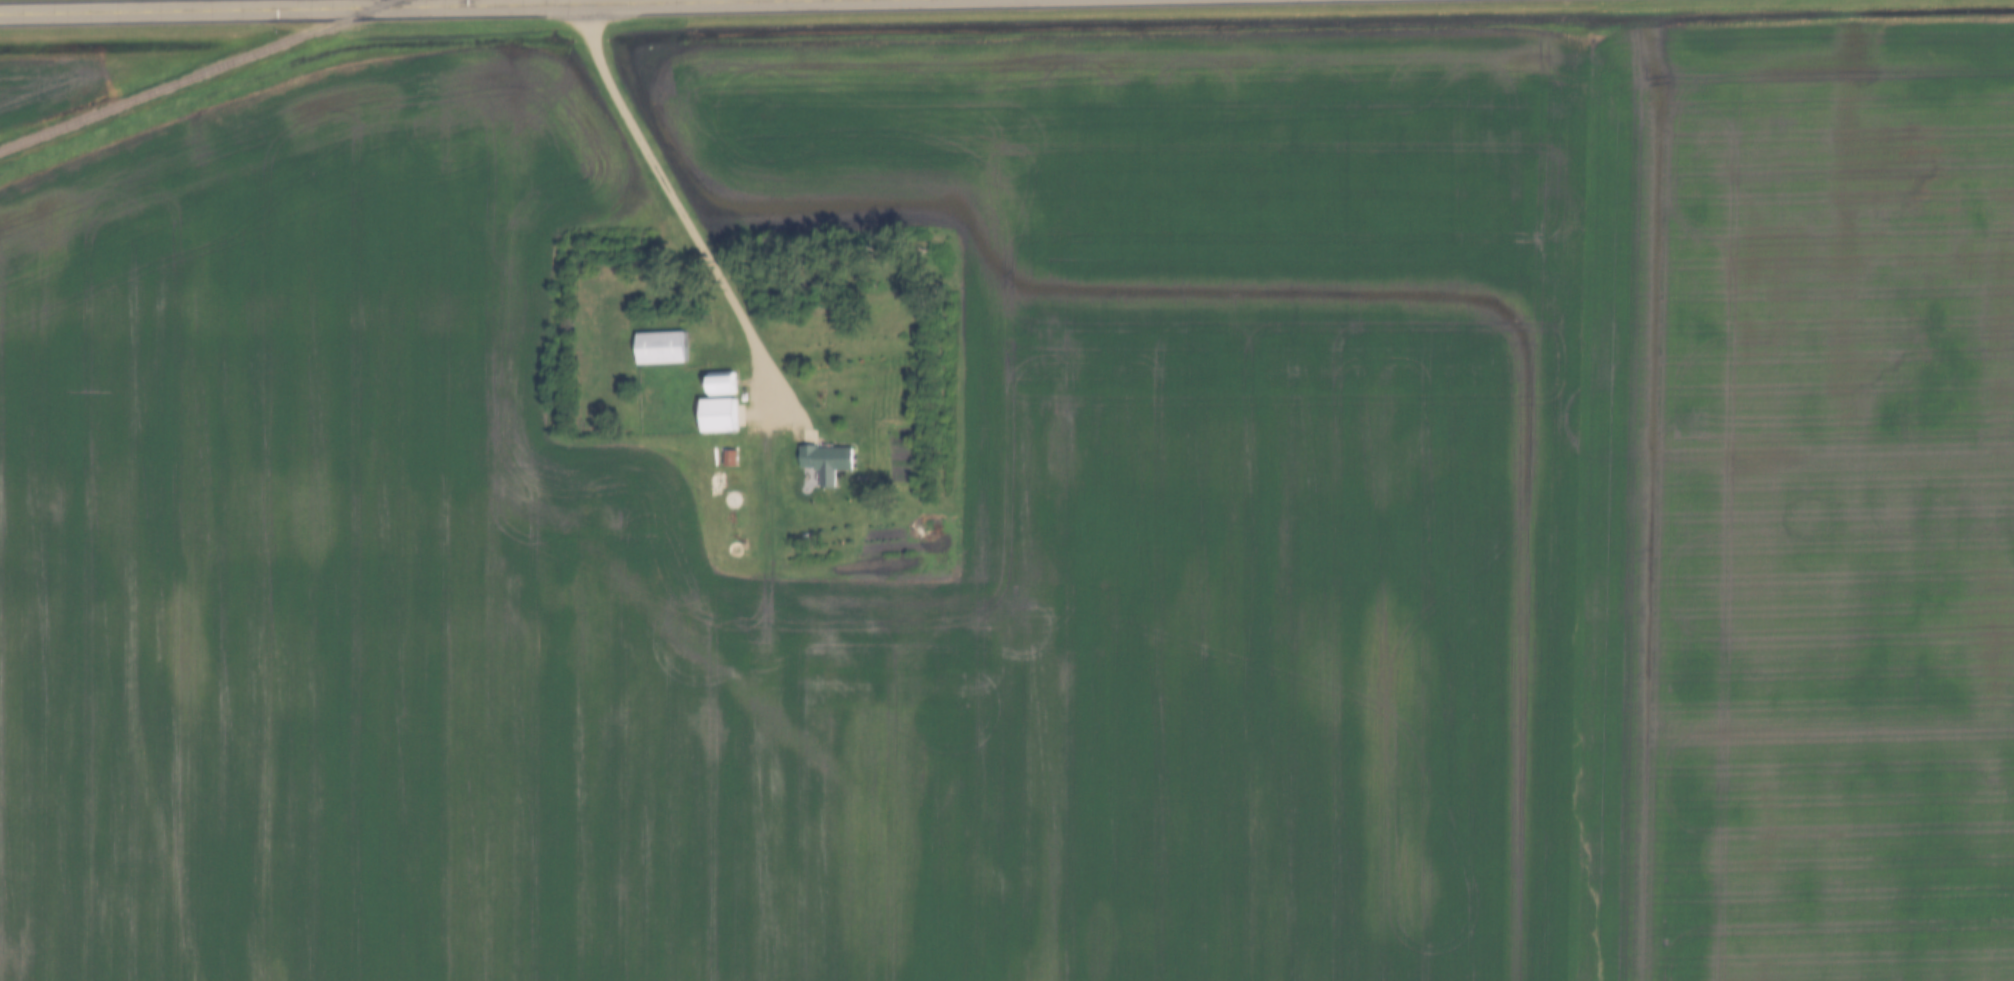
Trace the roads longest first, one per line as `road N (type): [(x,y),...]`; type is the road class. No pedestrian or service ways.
road 1 (tertiary): [(0,15),(706,0)]

